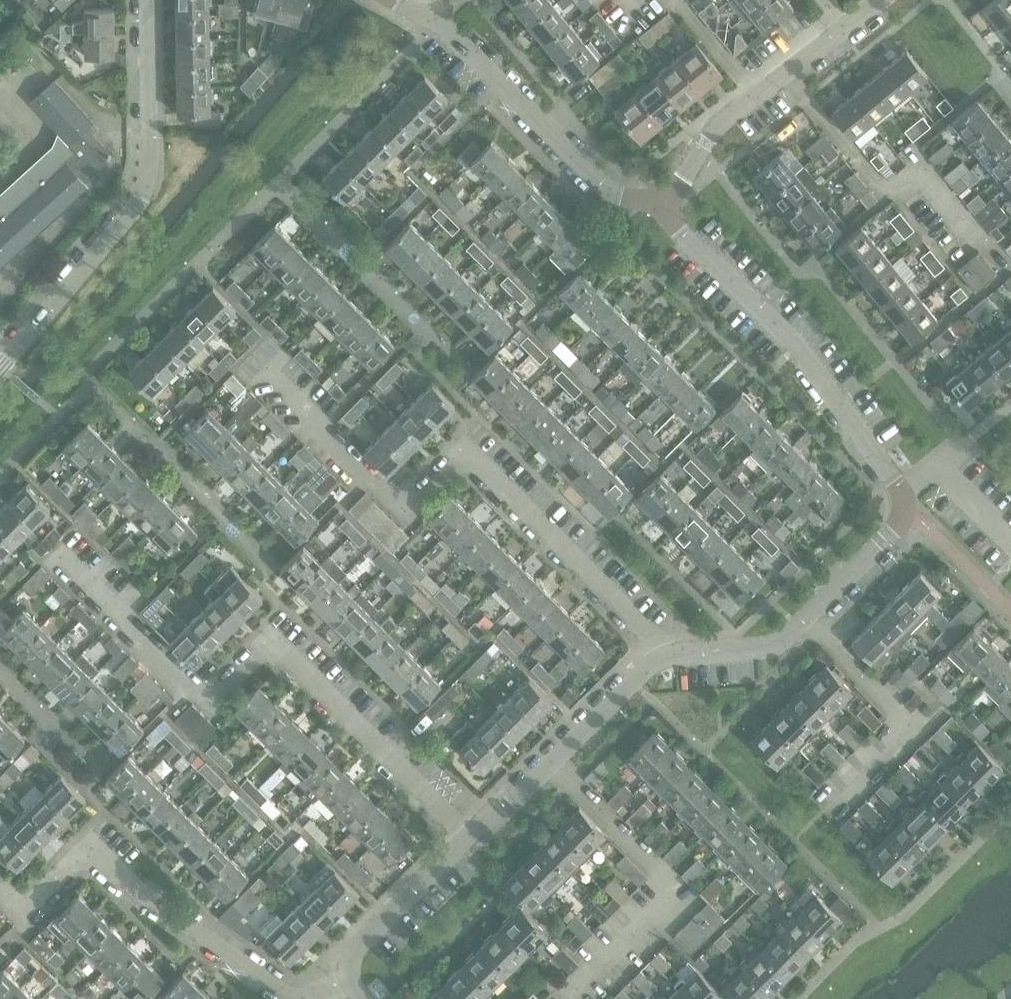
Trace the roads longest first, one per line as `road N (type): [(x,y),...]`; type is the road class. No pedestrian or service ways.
road 1 (residential): [(660,657),(753,654),(780,642),(906,514),(890,473),(815,371),(687,245),(667,205)]
road 2 (residential): [(463,843),(271,645),(210,706),(61,554)]
road 3 (residential): [(660,657),(635,621),(458,437),(394,506),(268,377)]
road 4 (residential): [(0,359),(150,172),(149,0)]
road 5 (residential): [(0,887),(21,909),(76,859),(94,856),(261,977),(317,998)]
road 6 (residential): [(667,205),(601,186),(438,24),(397,0)]
road 7 (residential): [(667,205),(721,122),(883,0)]
road 8 (residential): [(463,843),(660,657)]
road 9 (residential): [(348,983),(350,957),(463,843)]

